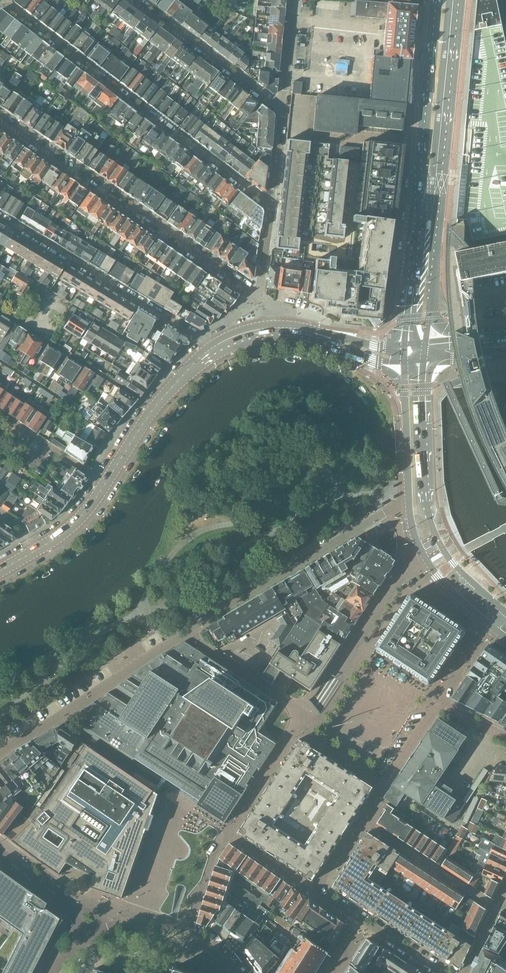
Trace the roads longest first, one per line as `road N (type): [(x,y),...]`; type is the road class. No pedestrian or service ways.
road 1 (residential): [(437,701),(319,893),(445,972)]
road 2 (secondary): [(437,0),(407,344)]
road 3 (secondary): [(426,342),(456,0)]
road 4 (residential): [(0,0),(272,205)]
road 5 (residential): [(256,298),(0,118)]
road 6 (residential): [(409,501),(192,626)]
road 7 (residential): [(210,350),(0,220)]
road 8 (tertiary): [(440,541),(426,499),(425,360)]
road 9 (residential): [(279,107),(134,0)]
road 10 (secondary): [(105,484),(153,409),(210,350)]
road 11 (residential): [(192,626),(56,716)]
road 12 (residential): [(52,972),(73,944),(71,910),(0,857)]
road 13 (tertiary): [(406,362),(409,501)]
road 14 (residential): [(348,660),(423,552)]
road 15 (residential): [(105,484),(0,415)]

